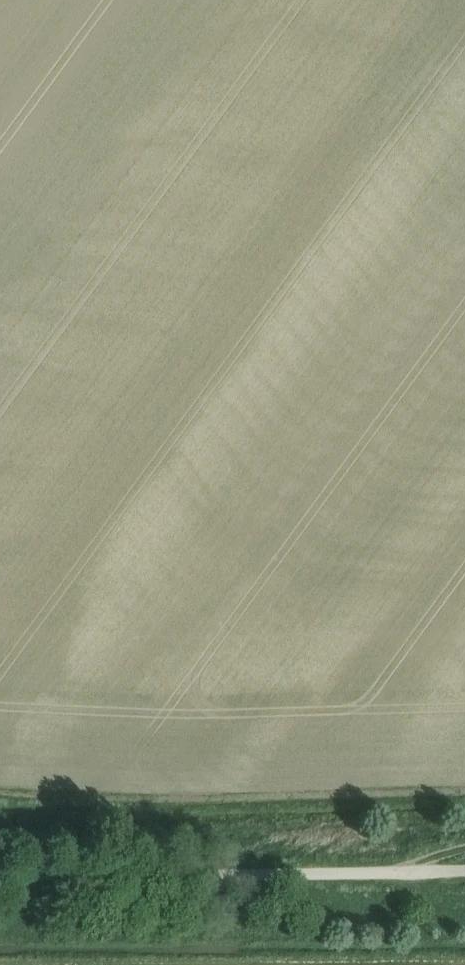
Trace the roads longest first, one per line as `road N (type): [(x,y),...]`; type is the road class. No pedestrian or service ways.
road 1 (unclassified): [(0,867),(464,869)]

